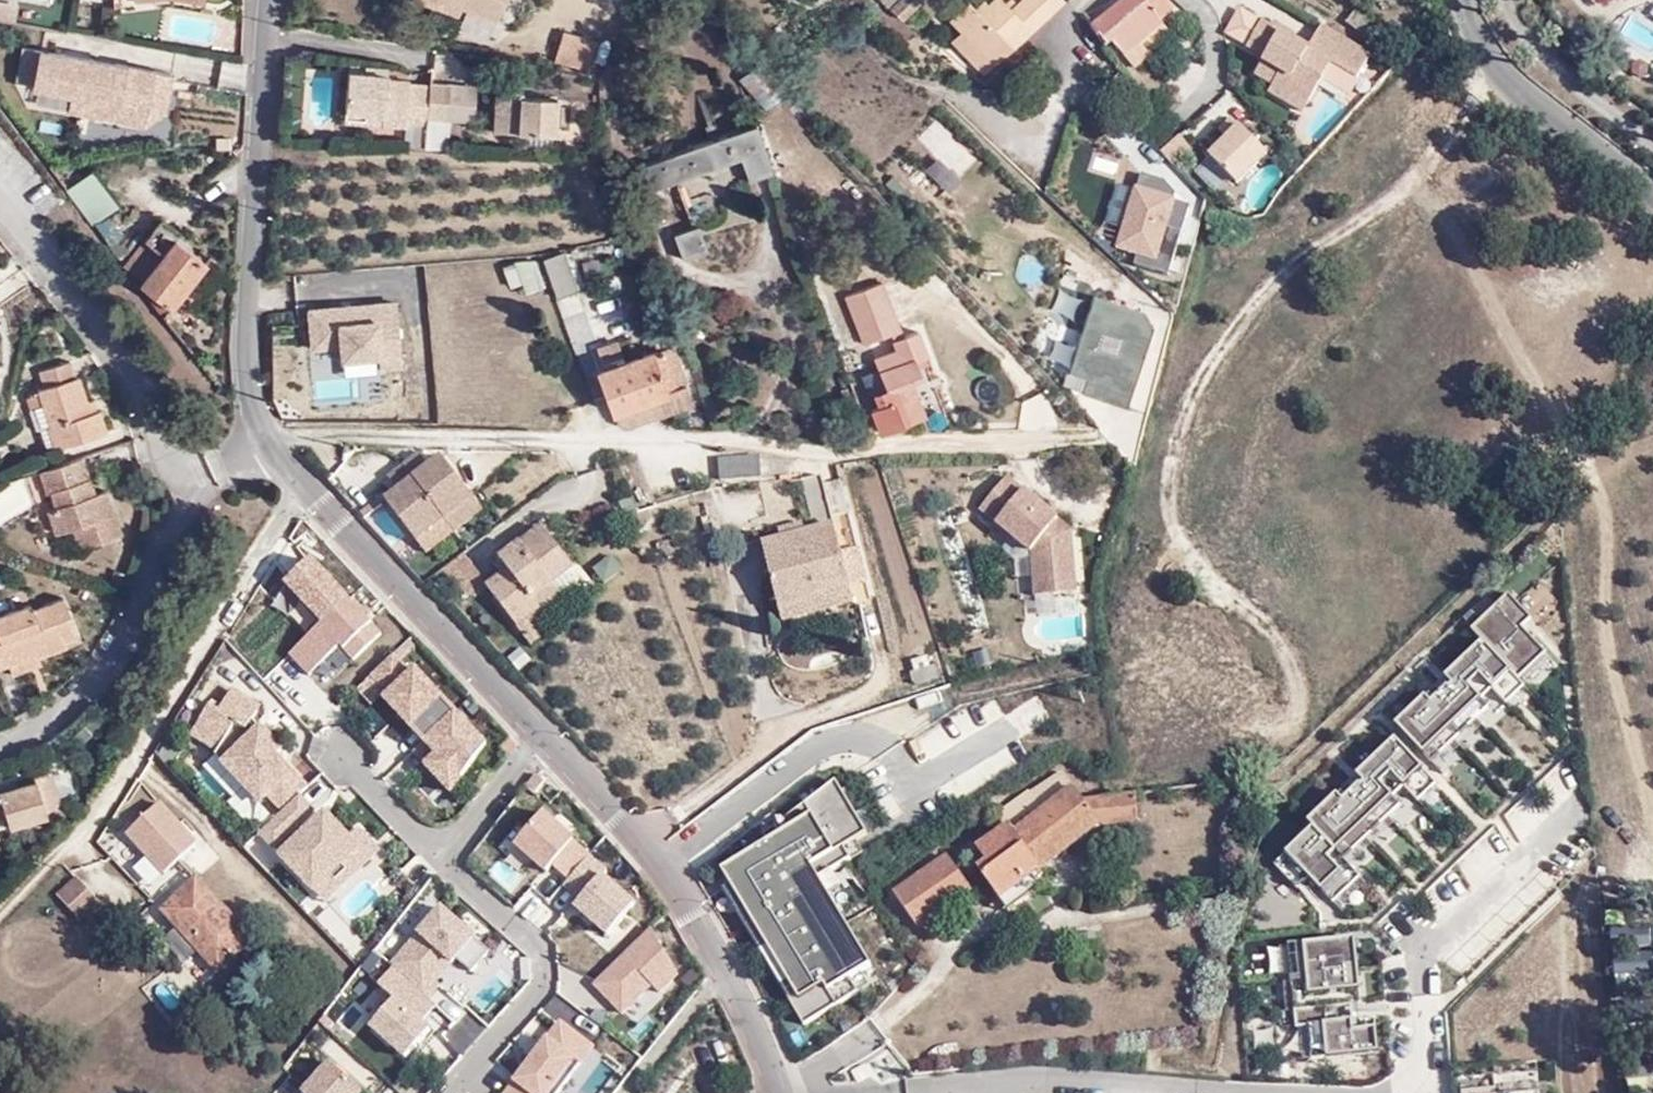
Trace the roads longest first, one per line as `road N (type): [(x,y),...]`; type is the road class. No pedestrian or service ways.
road 1 (residential): [(304,483),(104,804),(0,910)]
road 2 (unclassified): [(268,0),(251,358),(266,441)]
road 3 (unclassified): [(304,483),(548,736)]
road 4 (residential): [(0,191),(111,334),(186,477)]
road 5 (residential): [(186,477),(156,584),(109,662),(67,706),(0,745)]
road 6 (residential): [(445,858),(544,953),(543,990),(449,1092)]
road 7 (unclassified): [(548,736),(646,843),(730,973)]
road 8 (residential): [(1468,0),(1471,22),(1501,77),(1652,189)]
road 9 (residential): [(1088,0),(1055,30),(1081,76),(1058,103),(1007,130)]
road 10 (residential): [(548,736),(445,858)]
road 11 (residential): [(730,973),(628,1092)]
road 12 (residential): [(445,858),(339,752)]
road 13 (unclassified): [(730,973),(783,1092)]

